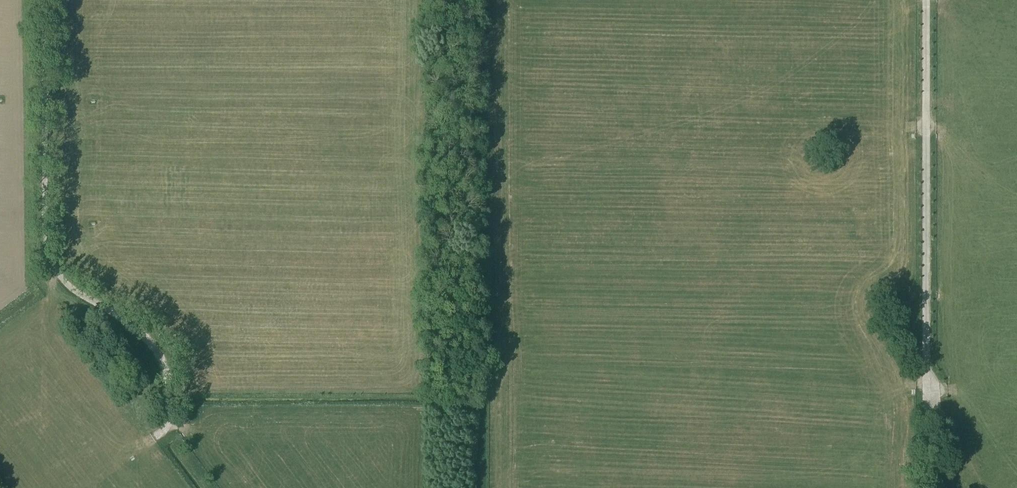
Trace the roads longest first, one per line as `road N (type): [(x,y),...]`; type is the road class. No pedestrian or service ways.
road 1 (track): [(153,439),(168,420),(168,381),(154,345),(65,283),(48,257),(43,0)]

